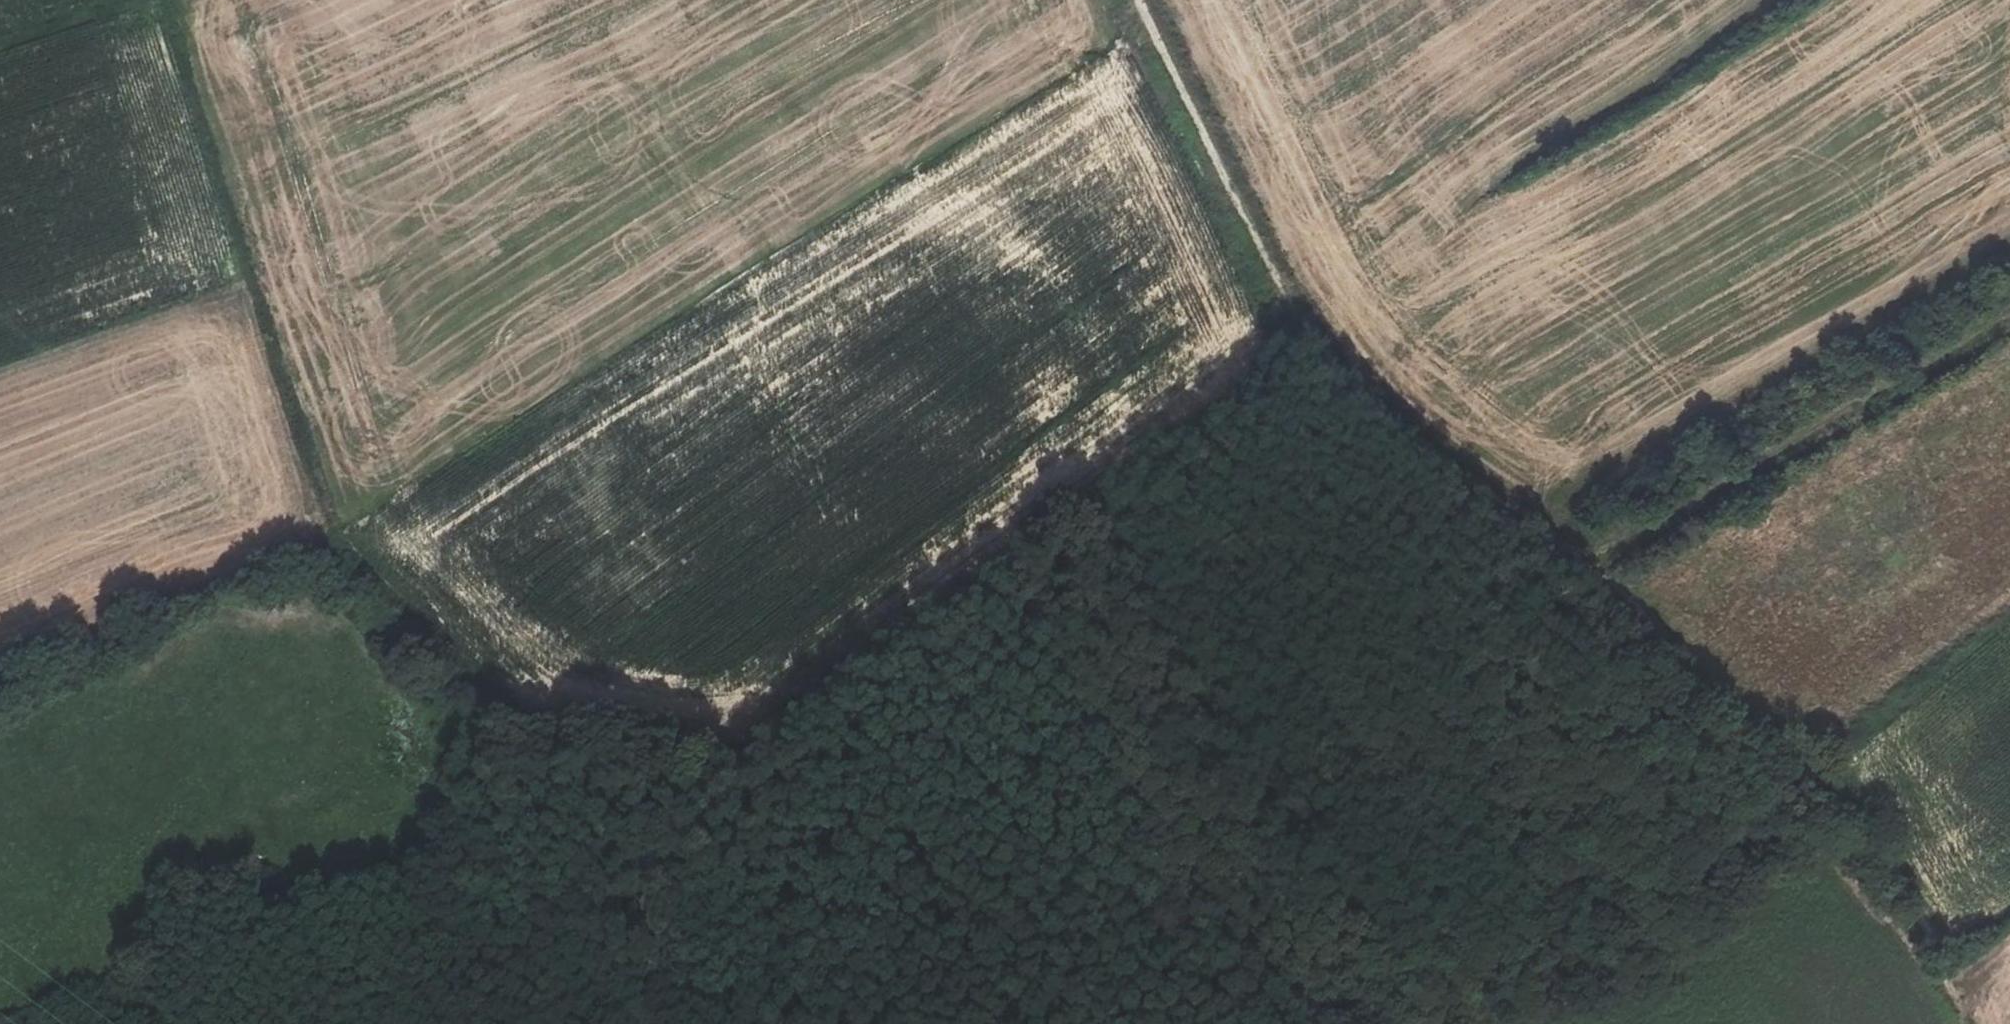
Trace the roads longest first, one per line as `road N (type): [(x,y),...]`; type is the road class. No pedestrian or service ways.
road 1 (track): [(1145,0),(1292,315),(1328,357),(1863,816),(1958,954),(1981,1023)]
road 2 (track): [(1581,572),(2009,314)]

